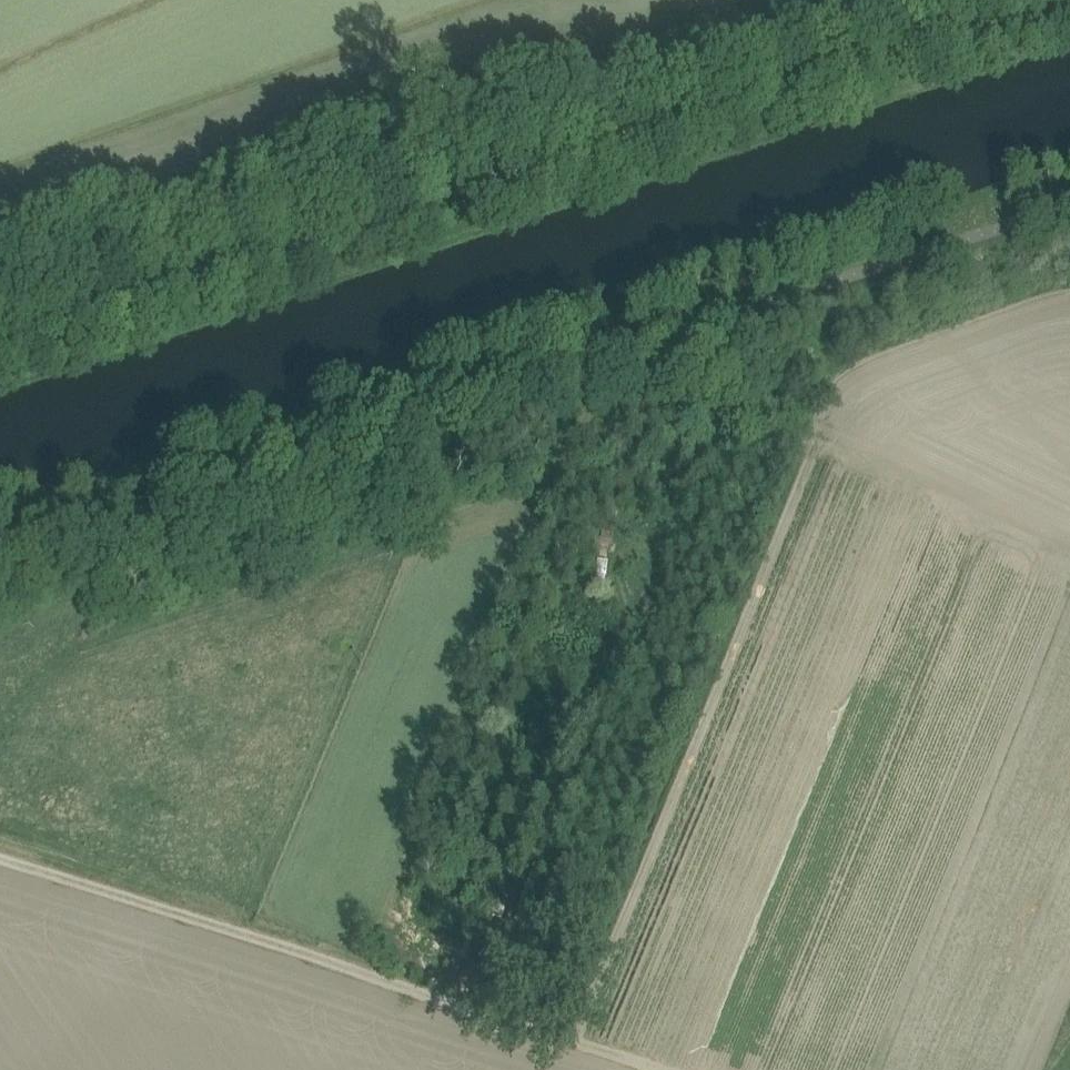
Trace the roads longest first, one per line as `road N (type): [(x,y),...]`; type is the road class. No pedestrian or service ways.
road 1 (track): [(1042,0),(0,334)]
road 2 (track): [(0,839),(251,912),(344,958),(665,1069)]

